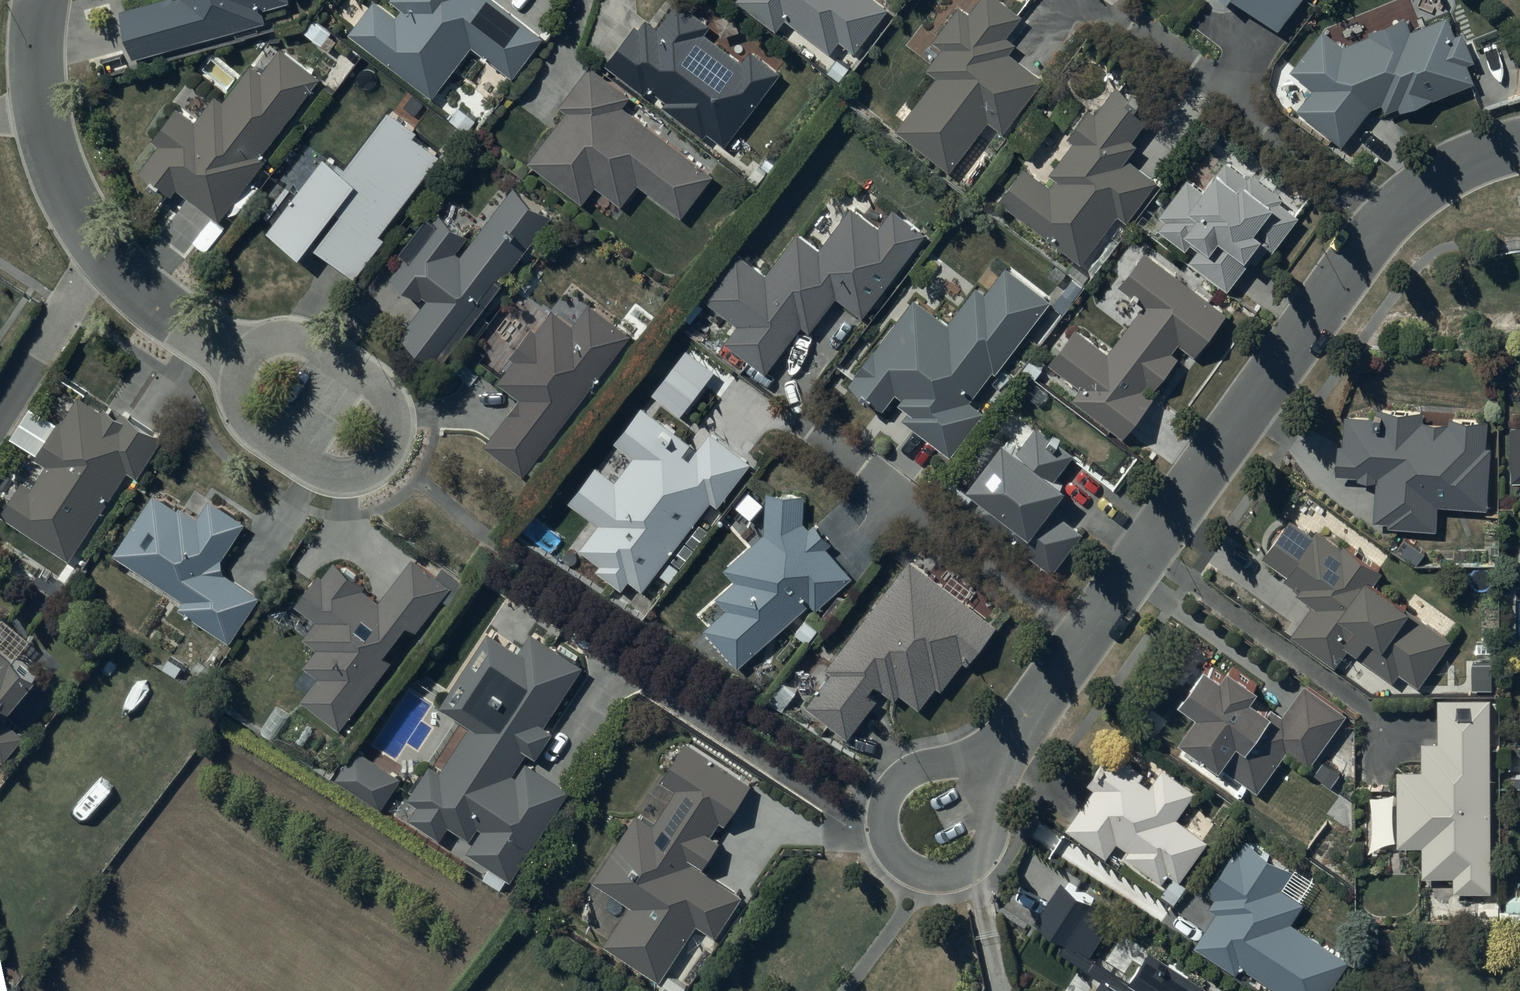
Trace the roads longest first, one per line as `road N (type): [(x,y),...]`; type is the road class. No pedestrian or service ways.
road 1 (residential): [(1519,149),(1459,169),(1376,232),(943,831)]
road 2 (residential): [(239,359),(274,340),(313,347),(381,389),(399,423),(382,462),(343,478),(252,426),(239,380)]
road 3 (residential): [(46,0),(43,88),(68,187),(99,257)]
road 4 (residential): [(0,416),(99,257)]
road 5 (residential): [(99,257),(239,359)]

